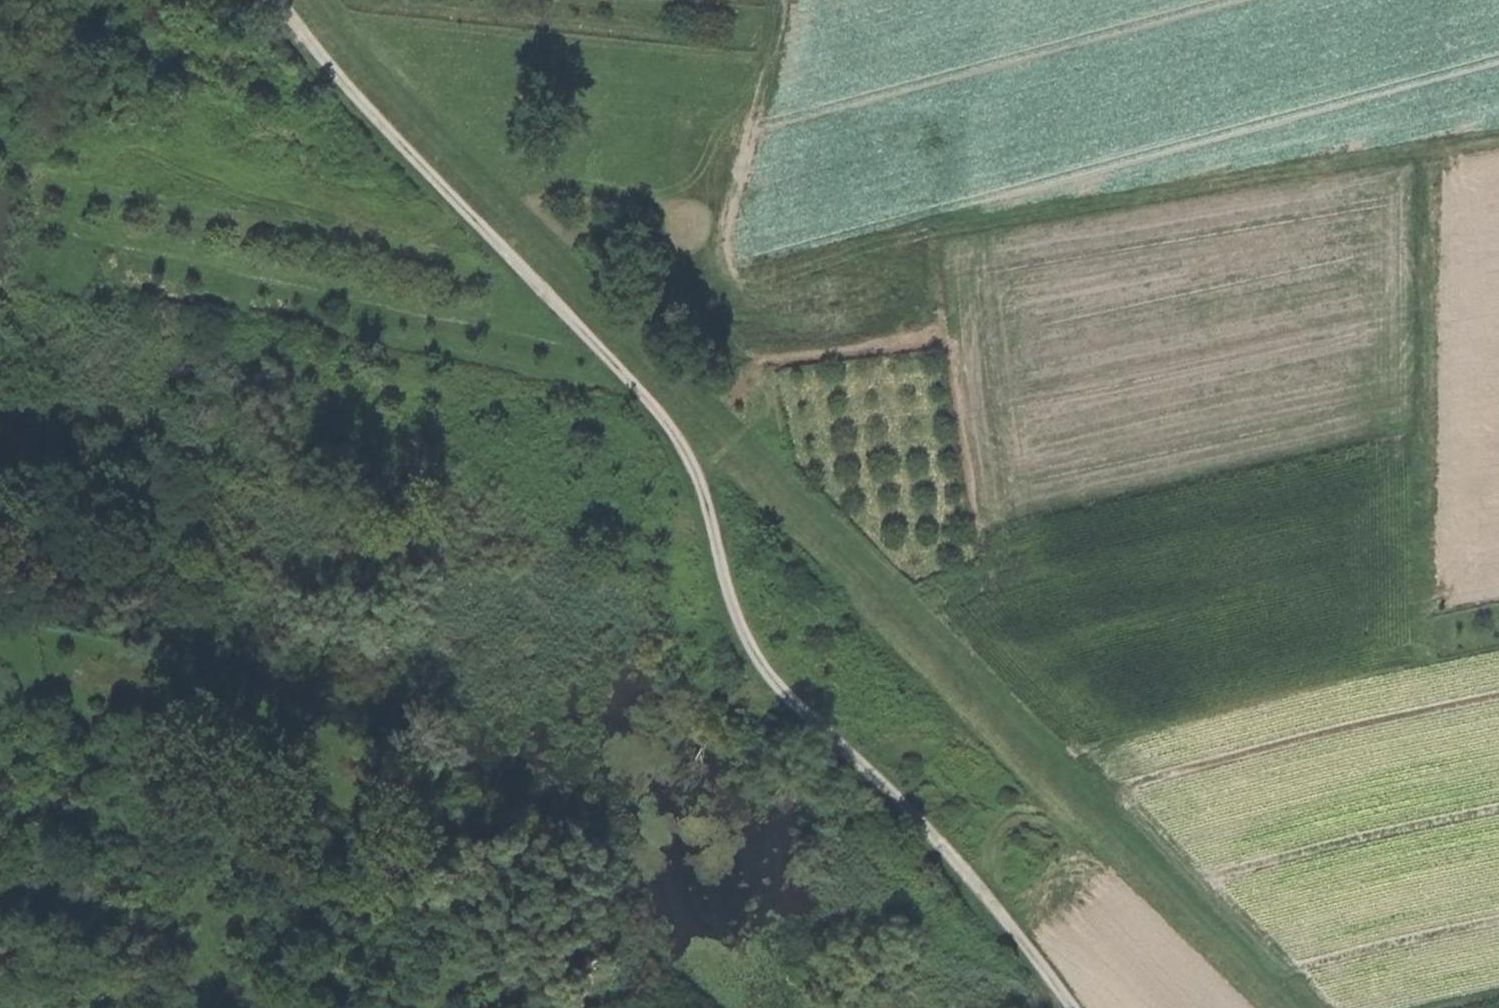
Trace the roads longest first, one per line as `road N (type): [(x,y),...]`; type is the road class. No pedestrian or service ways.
road 1 (track): [(1072,1007),(895,795),(766,671),(733,609),(702,489),(658,413),(379,121),(281,0)]
road 2 (track): [(1430,599),(1425,147),(1498,137)]
road 3 (track): [(258,1007),(157,842),(76,746),(29,629)]

